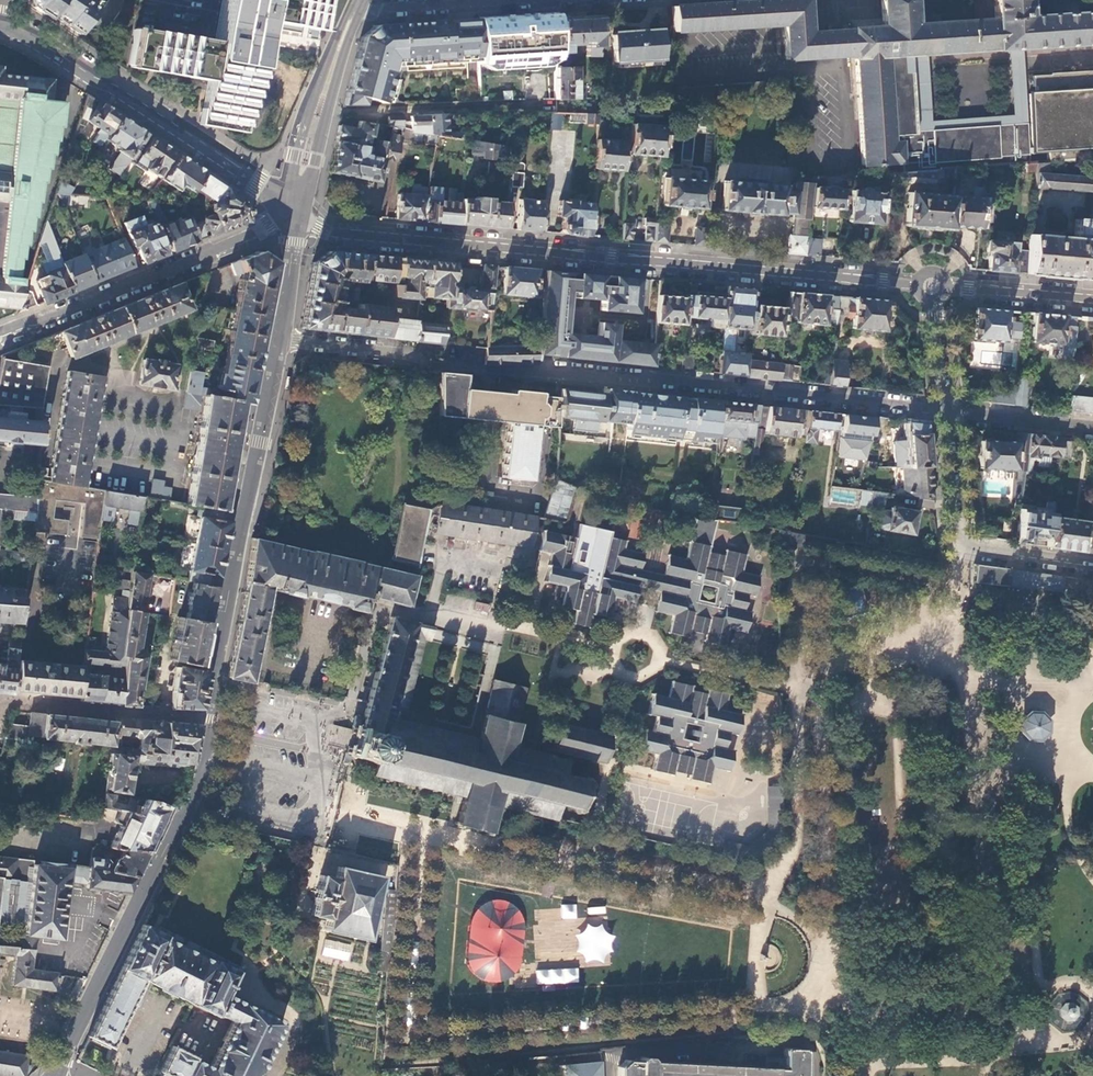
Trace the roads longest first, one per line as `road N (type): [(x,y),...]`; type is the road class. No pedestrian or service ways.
road 1 (residential): [(281,341),(194,796),(56,1075)]
road 2 (residential): [(943,416),(281,341)]
road 3 (tertiary): [(294,207),(333,232),(933,284)]
road 4 (primary): [(1,26),(294,207)]
road 5 (residential): [(294,207),(214,252),(0,340)]
road 6 (residential): [(1092,565),(961,540),(953,527),(943,416)]
road 7 (primary): [(354,11),(300,136),(294,207)]
road 8 (primary): [(294,207),(308,189),(354,11)]
road 9 (residential): [(354,11),(530,0)]
road 10 (tertiary): [(933,284),(1092,298)]
road 11 (residential): [(943,416),(1092,432)]
road 12 (residential): [(281,341),(294,207)]
road 13 (residential): [(943,416),(933,284)]

